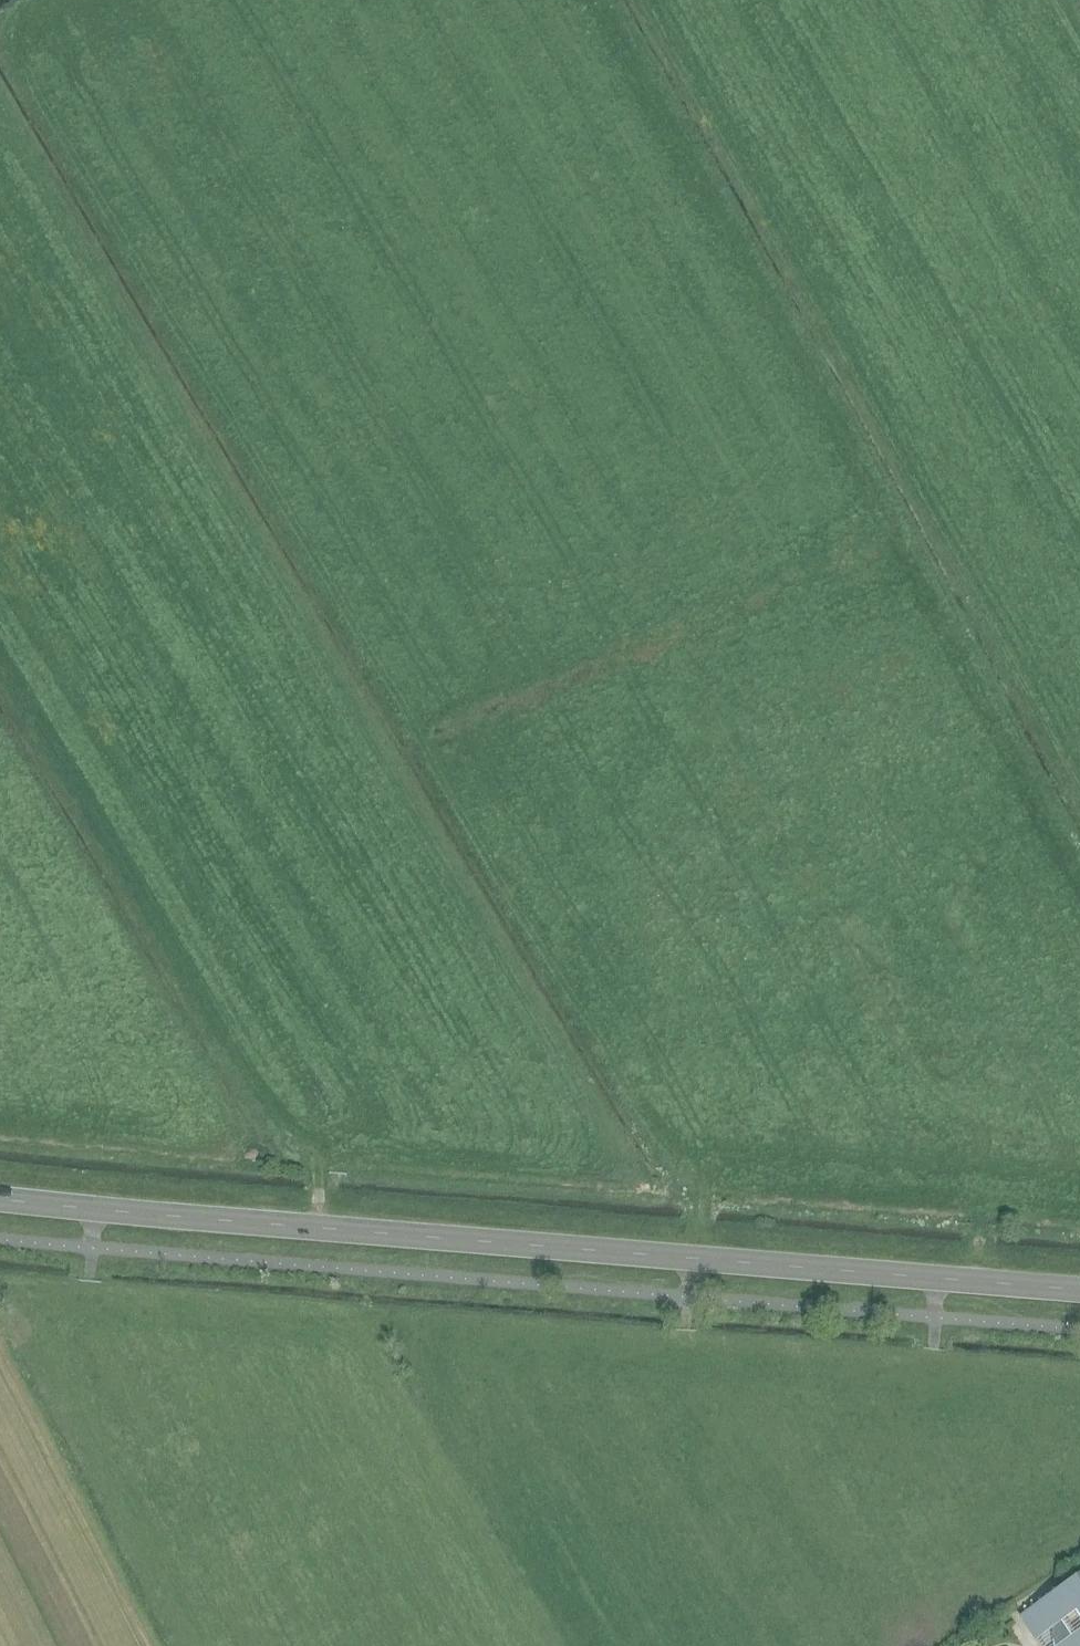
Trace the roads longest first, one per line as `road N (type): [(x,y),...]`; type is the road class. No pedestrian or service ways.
road 1 (tertiary): [(0,1196),(1079,1288)]

